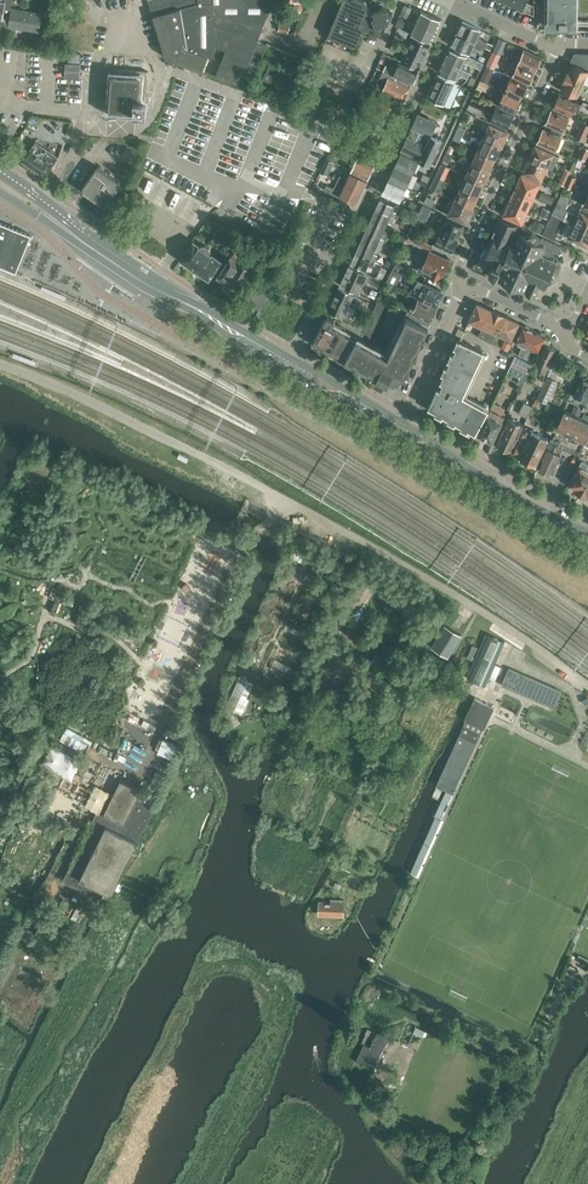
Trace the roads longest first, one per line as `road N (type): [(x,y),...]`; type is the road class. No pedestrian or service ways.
road 1 (residential): [(289,367),(460,5)]
road 2 (residential): [(465,284),(463,264),(558,46)]
road 3 (primary): [(289,367),(75,235)]
road 4 (primary): [(587,540),(398,431)]
road 5 (residential): [(398,431),(465,284)]
road 6 (primary): [(398,431),(289,367)]

